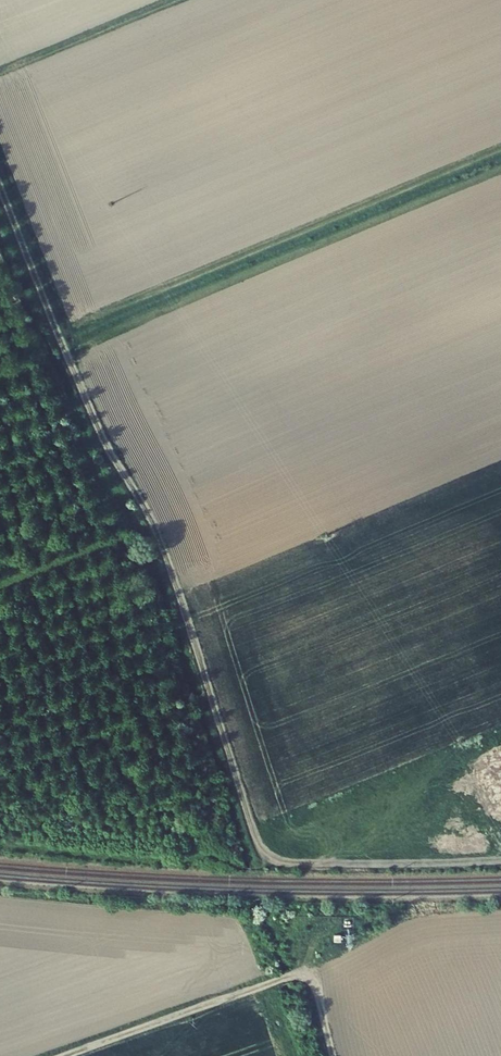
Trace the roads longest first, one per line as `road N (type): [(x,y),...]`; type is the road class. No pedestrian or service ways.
road 1 (track): [(0,188),(75,375),(158,539),(263,851),(284,862),(500,860)]
road 2 (track): [(67,1055),(299,976)]
road 3 (track): [(0,72),(174,0)]

